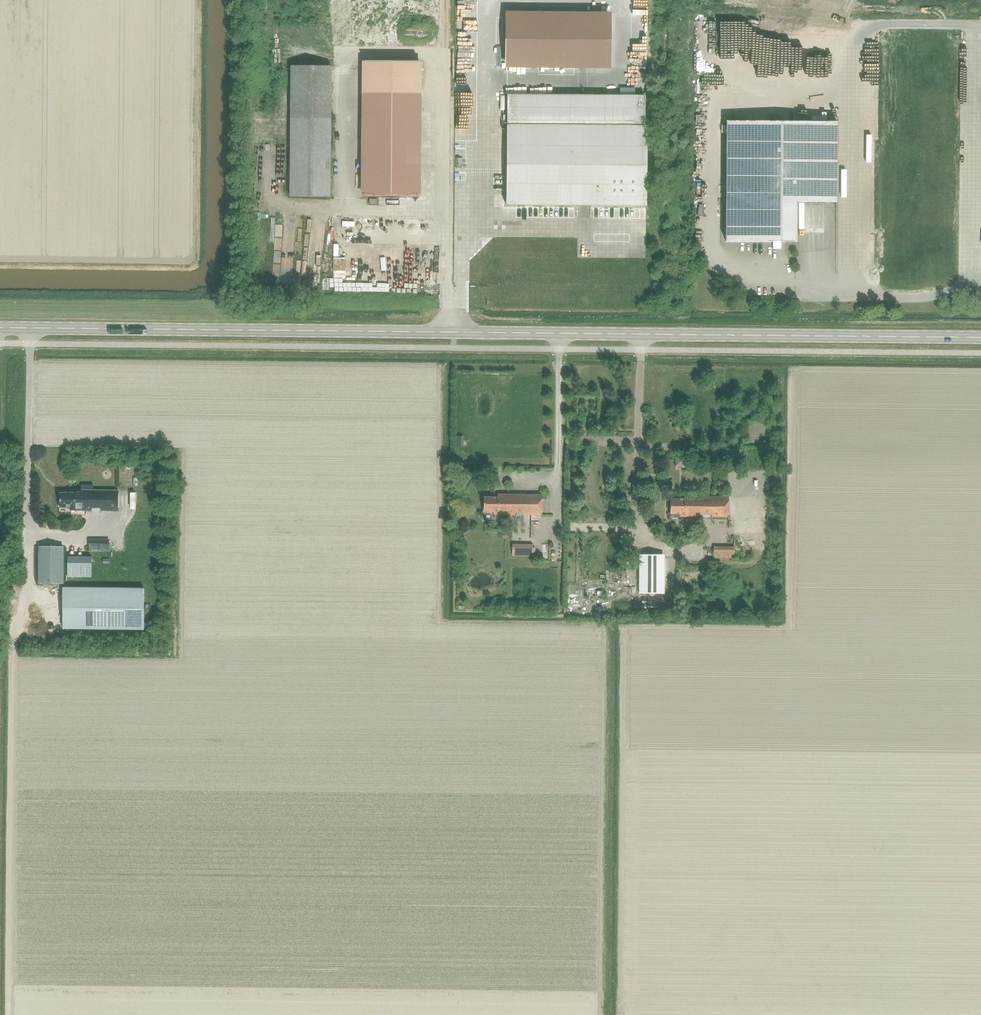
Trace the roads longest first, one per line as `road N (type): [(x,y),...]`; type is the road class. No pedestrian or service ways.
road 1 (secondary): [(0,328),(980,338)]

